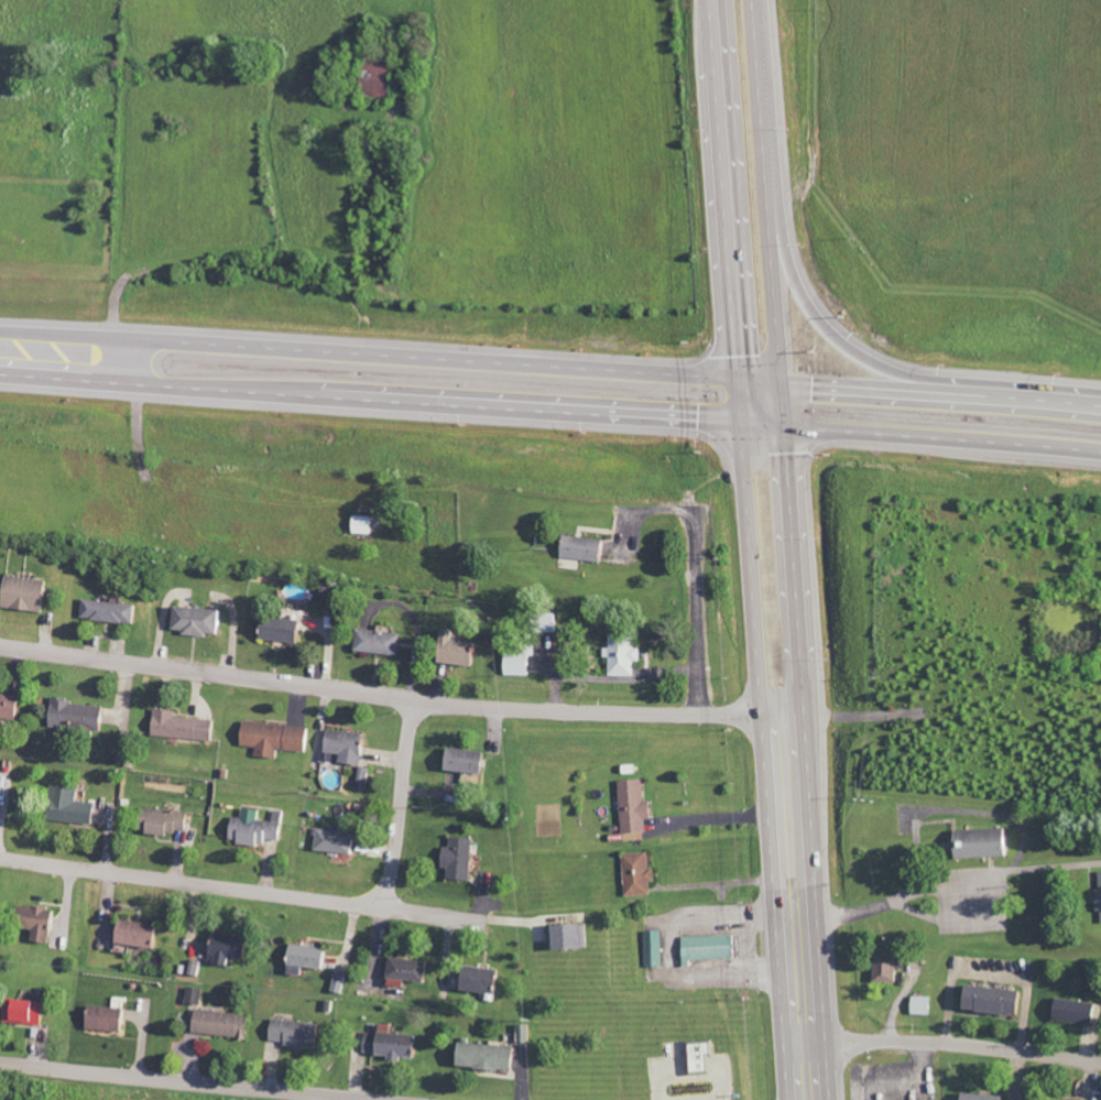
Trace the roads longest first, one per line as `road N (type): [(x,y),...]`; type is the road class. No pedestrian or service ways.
road 1 (residential): [(0,644),(454,703),(762,714)]
road 2 (primary): [(834,1099),(776,384)]
road 3 (secondary): [(776,384),(168,341),(75,357)]
road 4 (primary): [(738,425),(789,1099)]
road 5 (secondary): [(75,357),(161,386),(738,425)]
road 6 (residential): [(0,856),(479,919)]
road 7 (tertiary): [(391,1099),(0,1062)]
road 8 (trunk): [(776,384),(750,0)]
road 9 (trunk): [(708,0),(734,378)]
road 10 (trunk): [(738,425),(1100,451)]
road 11 (trunk): [(1009,400),(979,383),(912,377),(859,359),(814,317),(765,211)]
road 12 (trunk): [(1100,408),(776,384)]
road 13 (residential): [(785,1042),(891,1037),(1100,1060)]
road 14 (residential): [(385,905),(415,698)]

